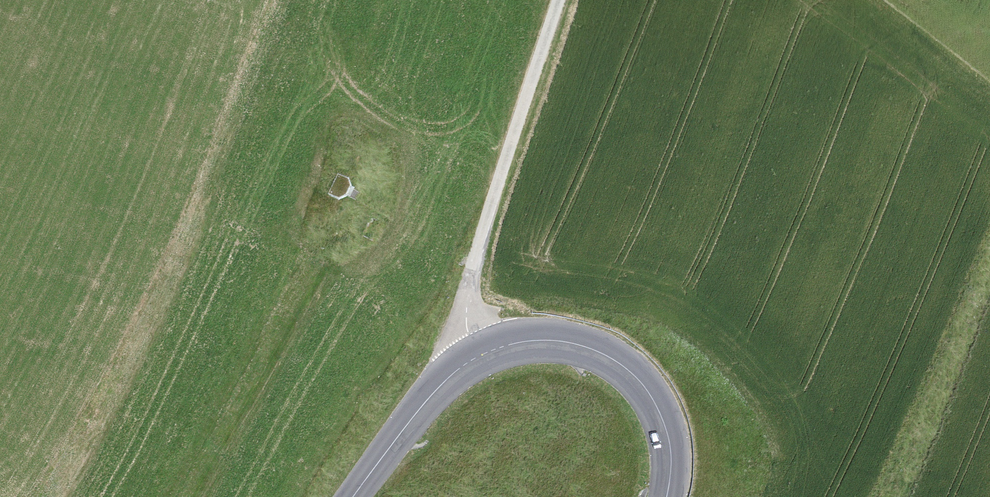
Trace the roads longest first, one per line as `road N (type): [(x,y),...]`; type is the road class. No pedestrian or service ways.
road 1 (unclassified): [(444,372),(558,0)]
road 2 (tertiary): [(444,372),(509,342),(575,340),(628,361),(657,404),(670,442),(662,496)]
road 3 (tertiary): [(351,496),(444,372)]

